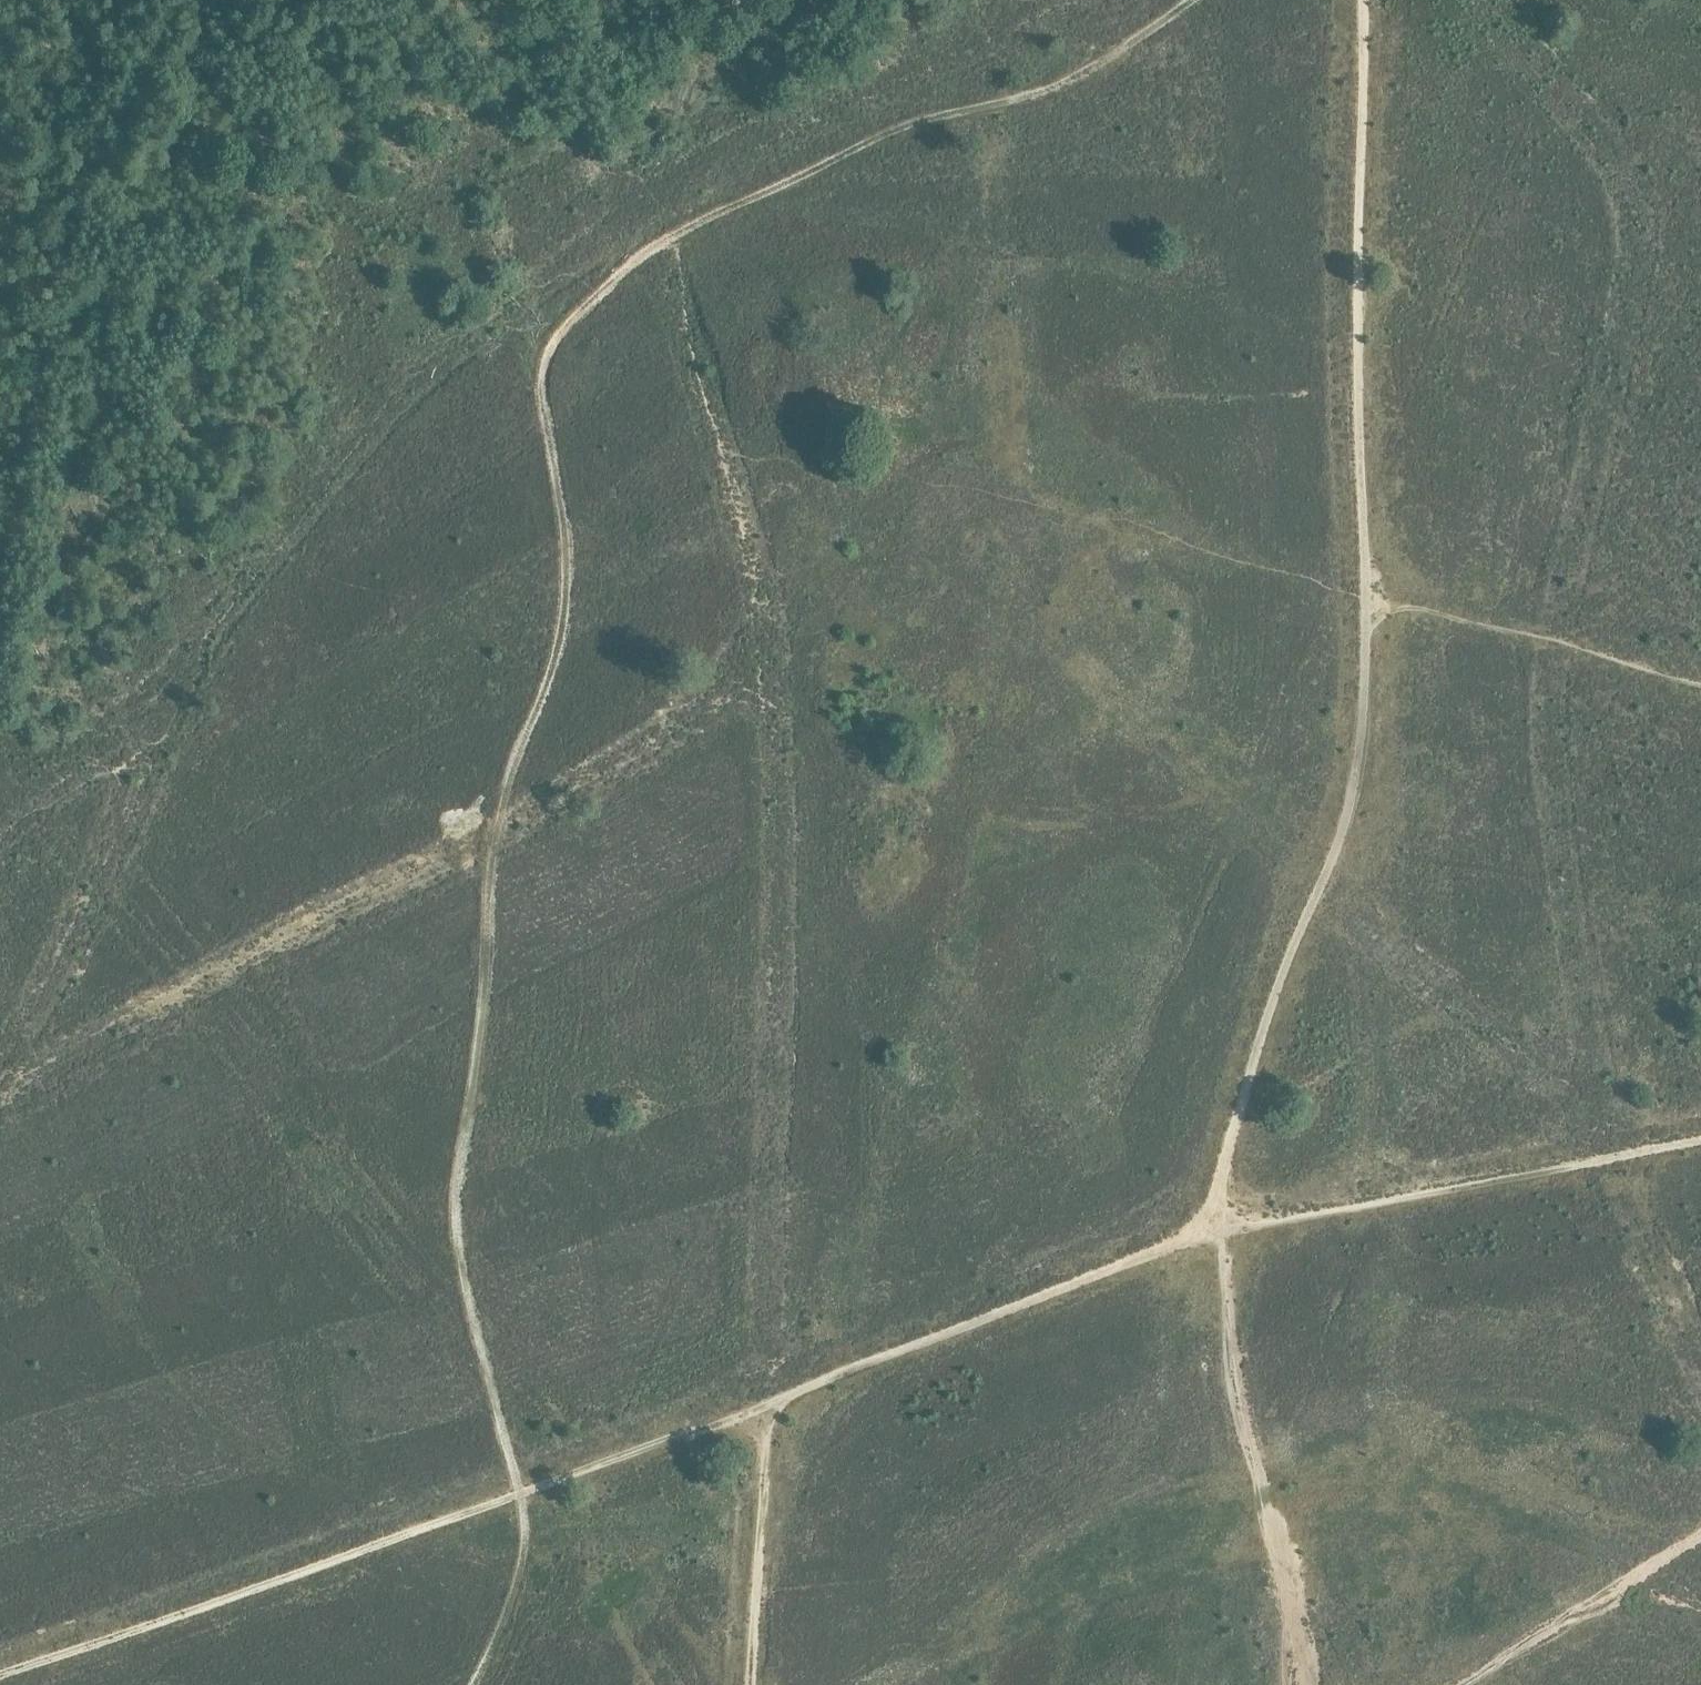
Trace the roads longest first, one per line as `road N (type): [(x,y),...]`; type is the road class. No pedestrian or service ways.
road 1 (track): [(1363,0),(1364,734),(1353,800),(1292,953),(1226,1159),(1222,1232)]
road 2 (track): [(770,1403),(0,1671)]
road 3 (track): [(1222,1232),(1700,1138)]
road 4 (track): [(1222,1232),(770,1403)]
road 5 (track): [(751,1684),(770,1403)]

